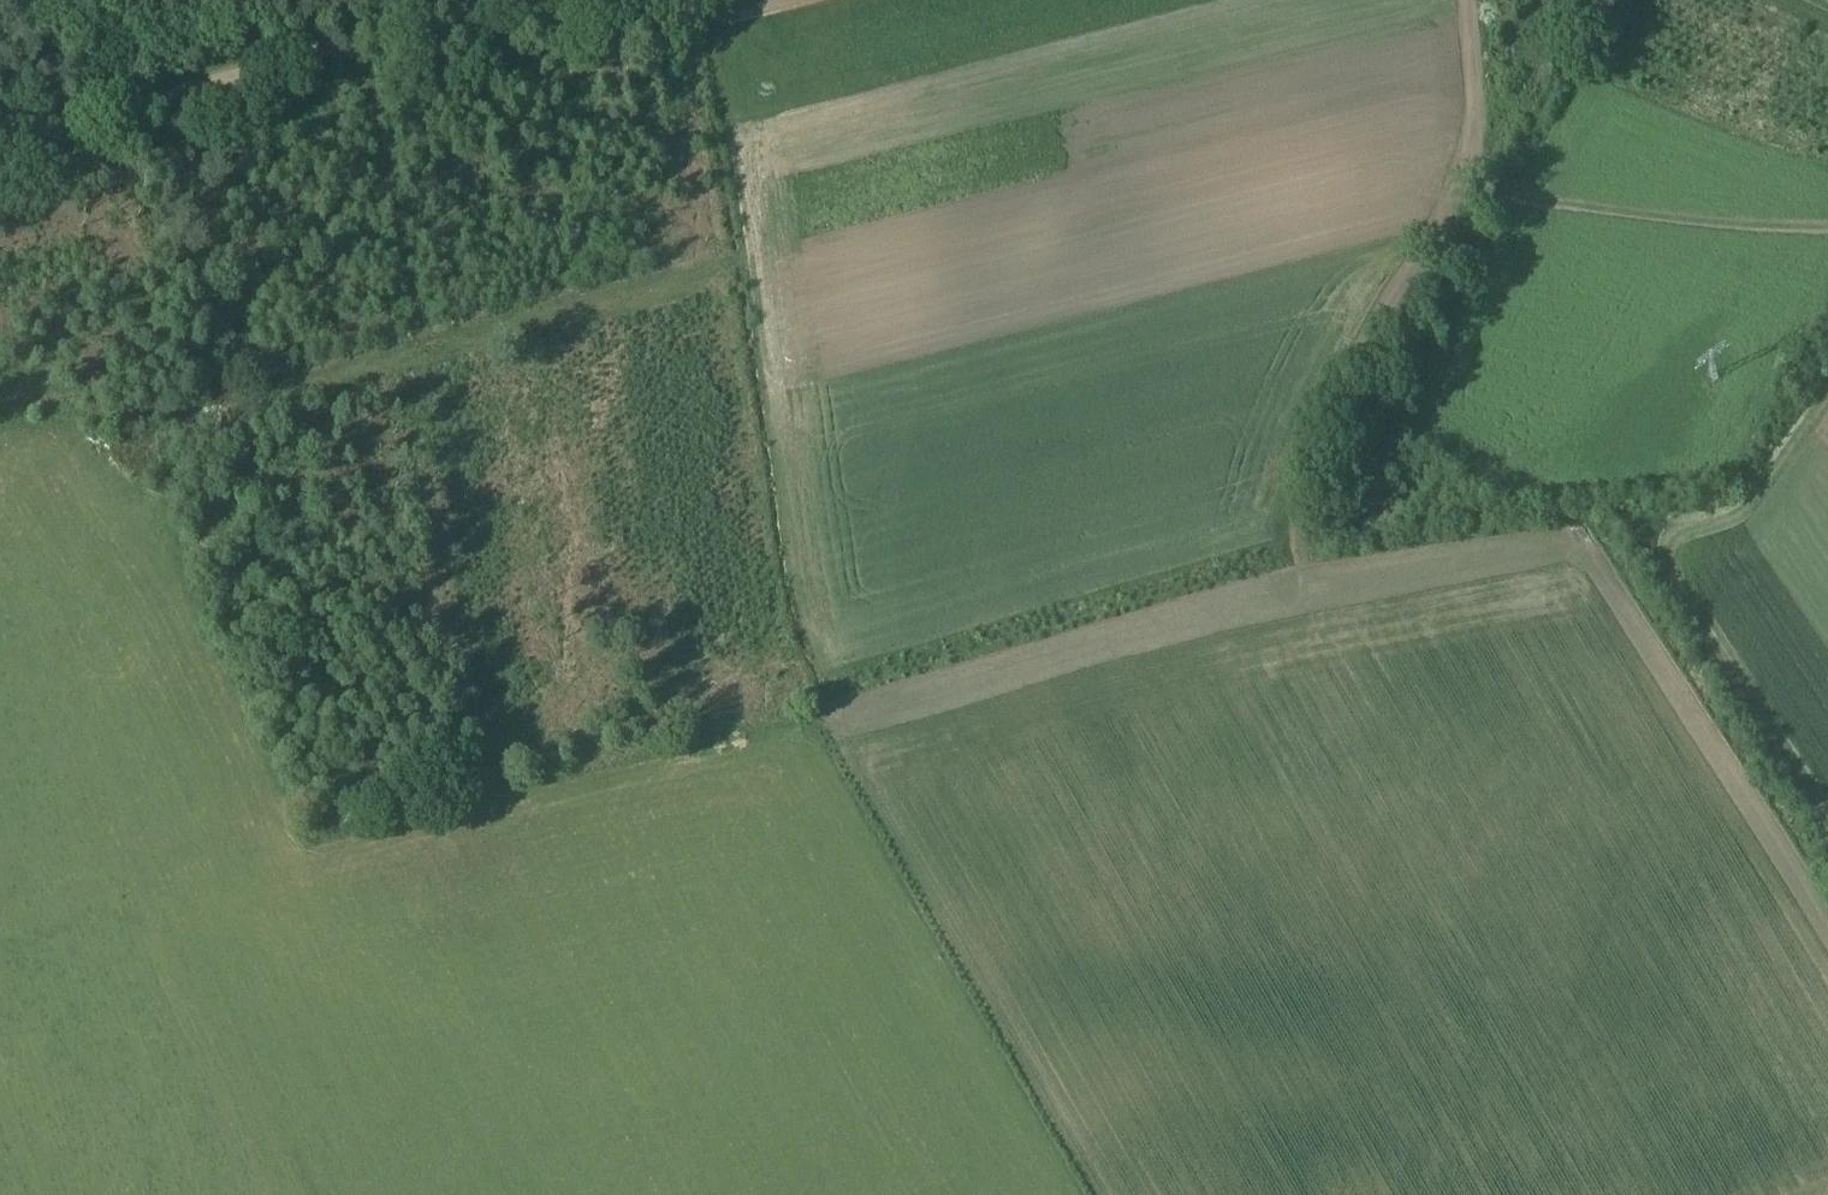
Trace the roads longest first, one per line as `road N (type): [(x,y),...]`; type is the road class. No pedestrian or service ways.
road 1 (track): [(413,0),(0,118)]
road 2 (track): [(1508,192),(1472,154),(1463,0)]

